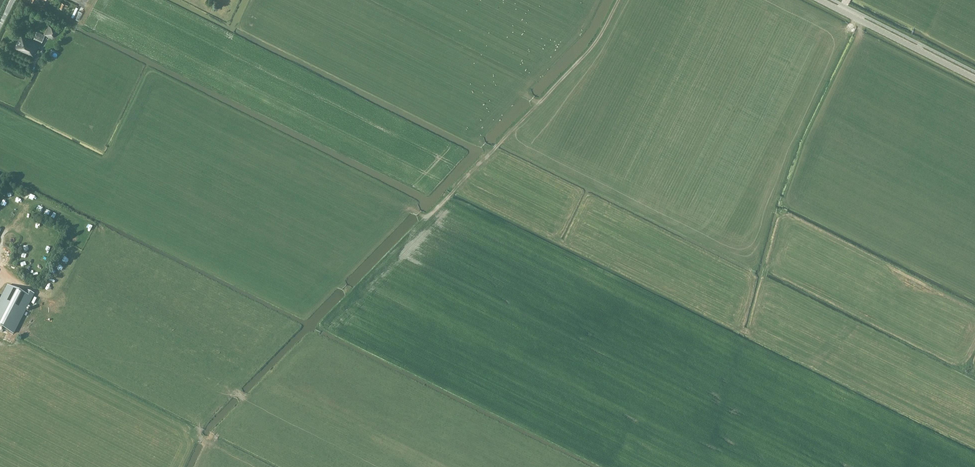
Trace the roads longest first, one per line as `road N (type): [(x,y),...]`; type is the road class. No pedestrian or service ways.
road 1 (track): [(275,399),(248,399),(156,348),(57,311),(0,270)]
road 2 (tertiary): [(974,79),(817,0)]

